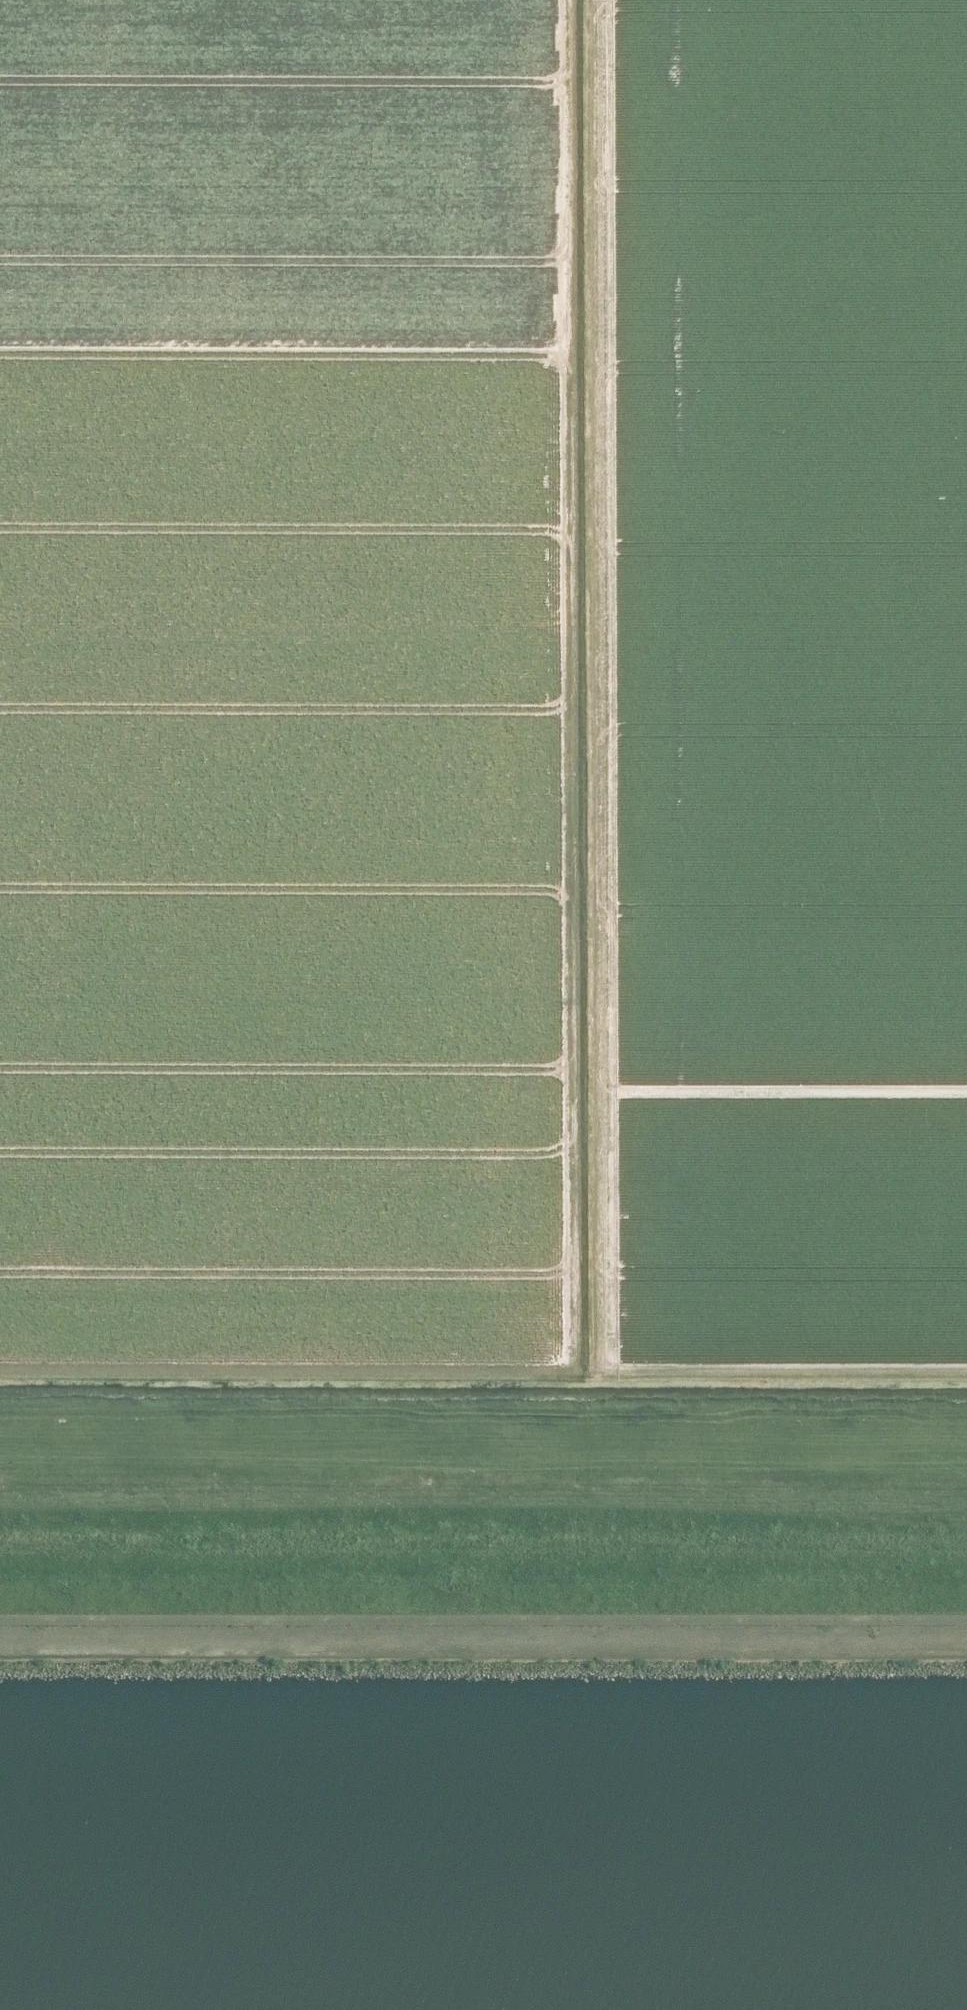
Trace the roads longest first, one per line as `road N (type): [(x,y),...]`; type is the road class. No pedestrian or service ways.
road 1 (unclassified): [(0,1617),(966,1617)]

